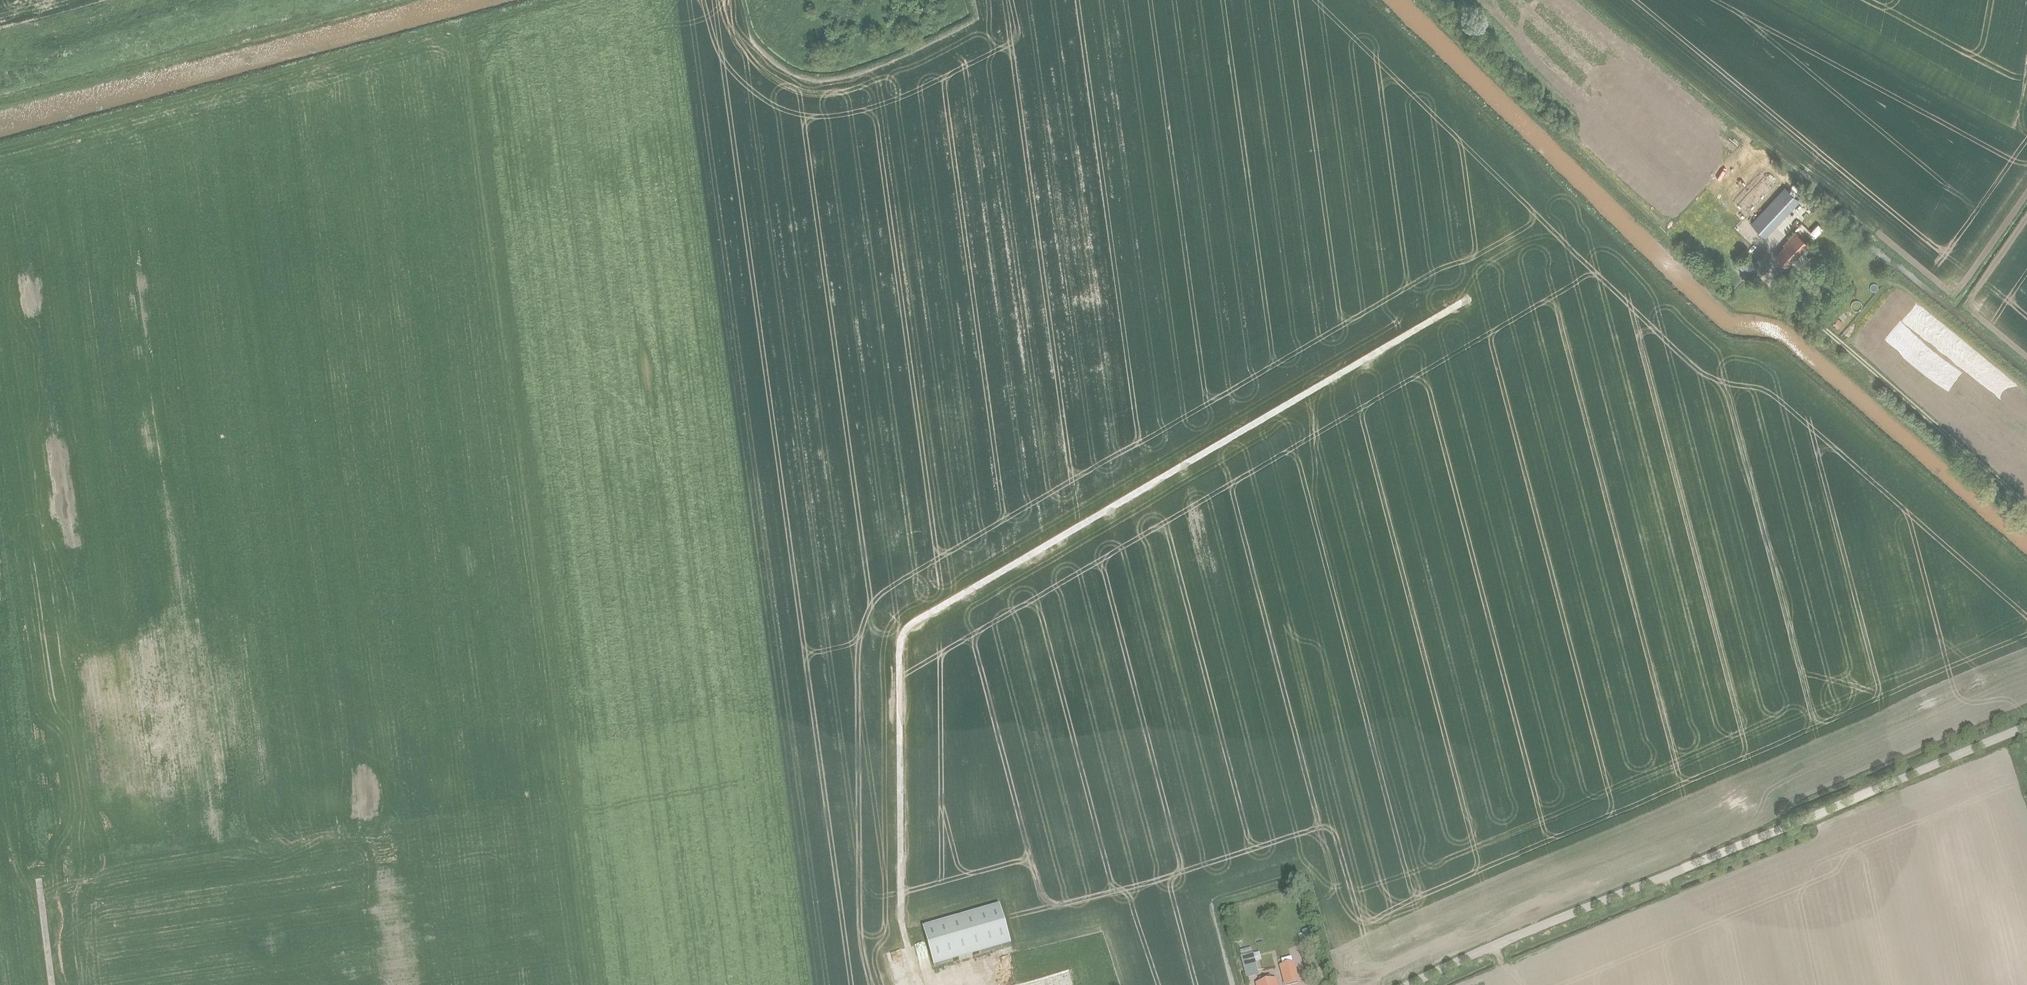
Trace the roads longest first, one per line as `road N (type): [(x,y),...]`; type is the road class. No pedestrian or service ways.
road 1 (tertiary): [(1413,984),(2026,728)]

